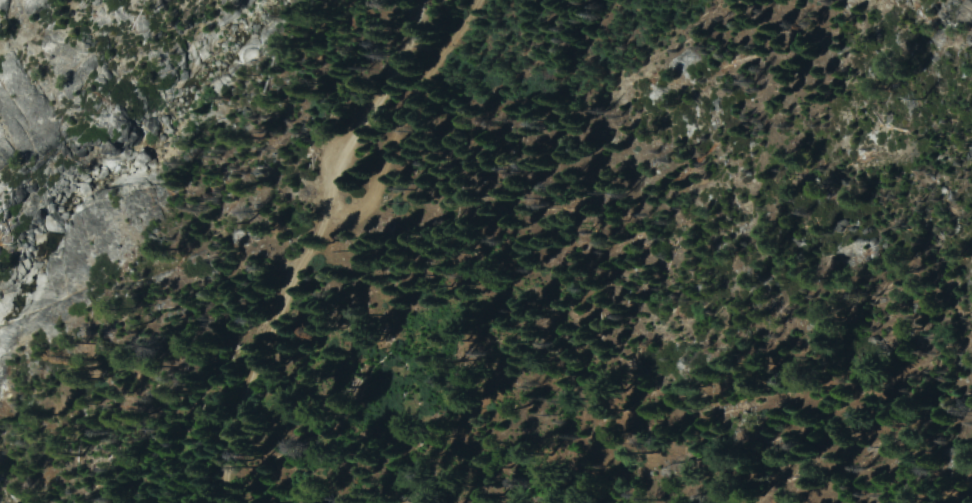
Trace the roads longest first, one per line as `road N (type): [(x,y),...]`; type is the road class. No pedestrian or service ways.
road 1 (residential): [(220,502),(231,433),(319,240),(373,72),(398,51)]
road 2 (track): [(398,51),(409,71),(425,70),(472,0)]

